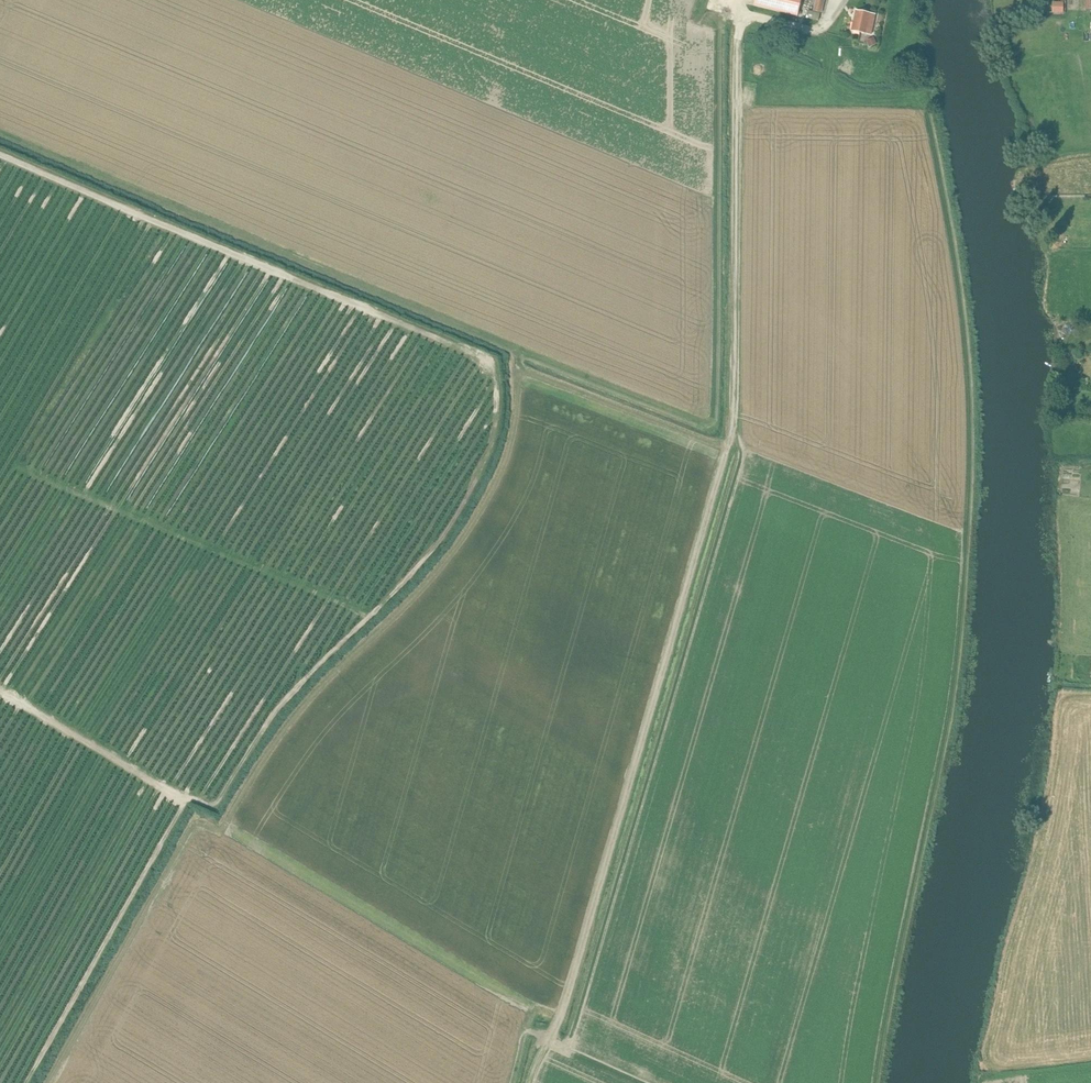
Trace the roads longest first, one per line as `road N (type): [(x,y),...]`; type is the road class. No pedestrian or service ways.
road 1 (track): [(844,0),(828,24),(811,31),(744,15),(735,0)]

